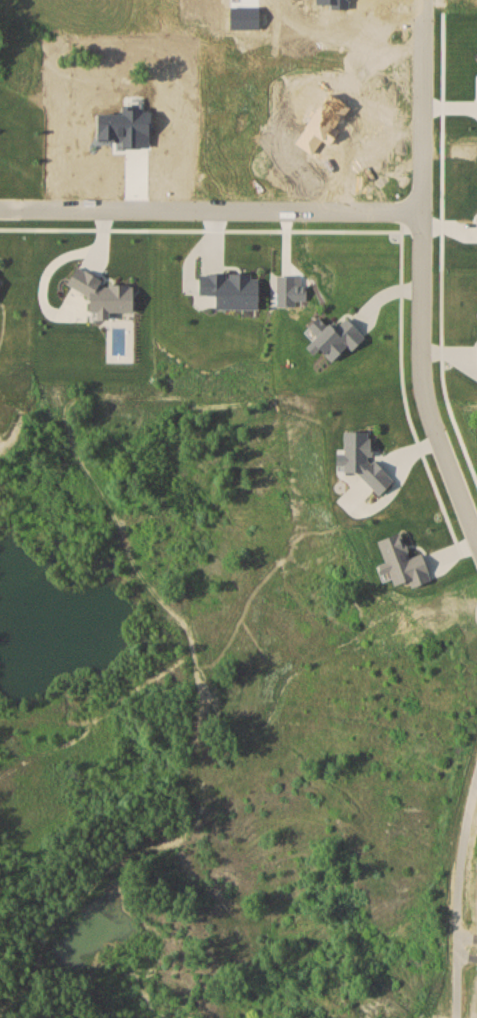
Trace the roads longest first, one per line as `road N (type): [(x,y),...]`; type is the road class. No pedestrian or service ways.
road 1 (residential): [(425,0),(422,369),(426,409),(476,536)]
road 2 (residential): [(423,213),(0,208)]

